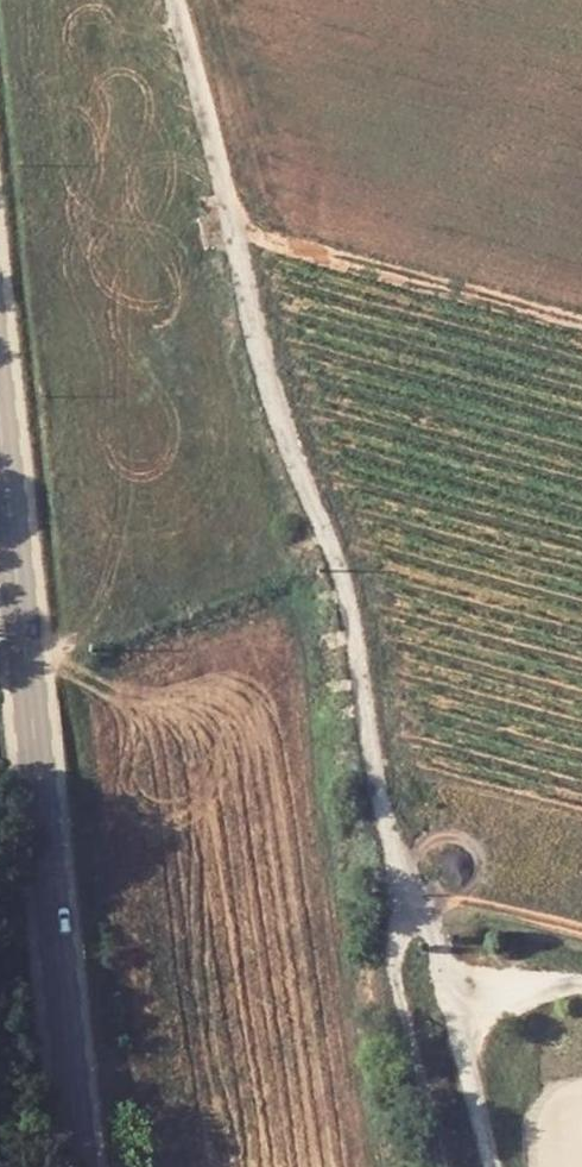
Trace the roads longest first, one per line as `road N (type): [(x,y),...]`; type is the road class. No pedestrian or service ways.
road 1 (unclassified): [(176,0),(268,392),(345,589),(395,850),(441,948)]
road 2 (tertiary): [(0,425),(83,1166)]
road 3 (track): [(233,231),(581,323)]
road 4 (track): [(421,906),(403,930),(396,961),(444,1166)]
road 5 (track): [(421,906),(470,902),(581,928)]

